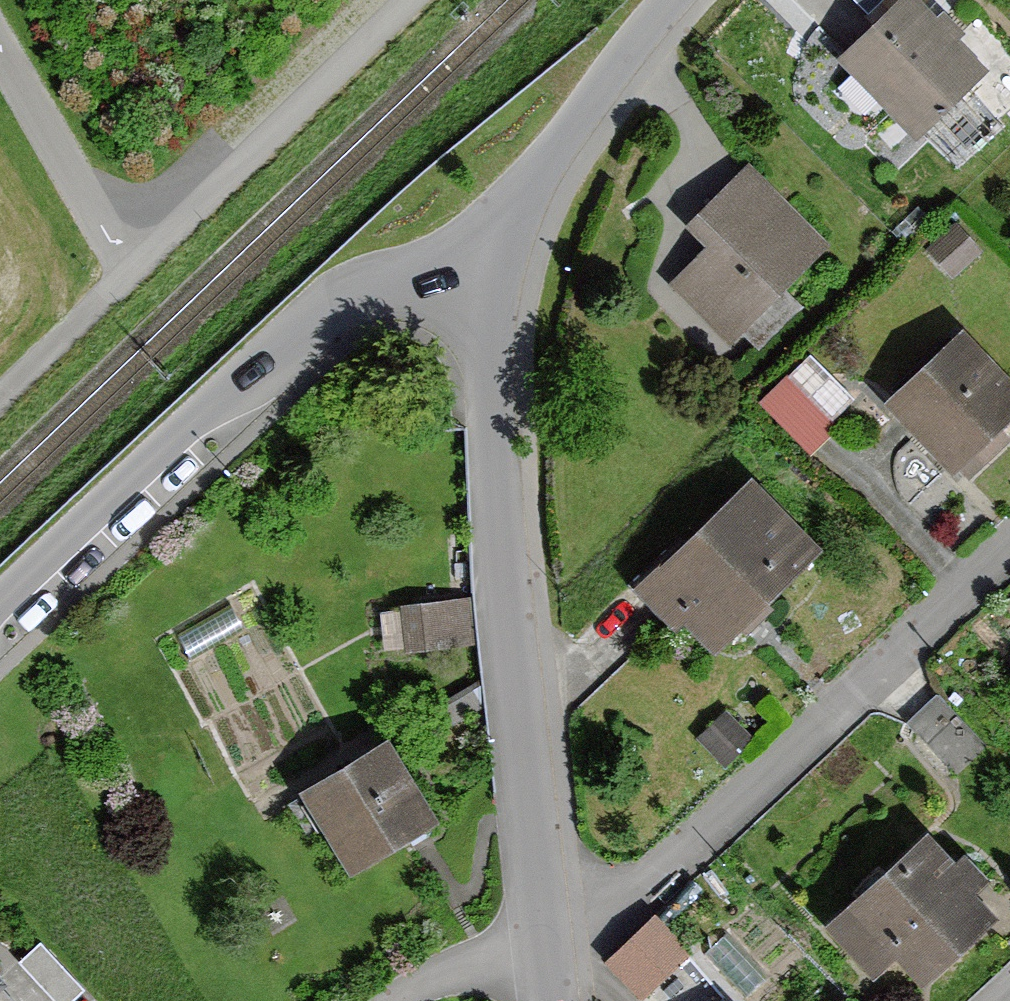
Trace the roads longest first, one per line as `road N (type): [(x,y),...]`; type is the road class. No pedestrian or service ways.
road 1 (residential): [(554,927),(503,596),(488,282)]
road 2 (residential): [(0,627),(335,316),(398,283),(488,282)]
road 3 (residential): [(1009,541),(648,877),(554,927)]
road 4 (residential): [(488,282),(608,67),(672,0)]
road 5 (track): [(0,392),(130,268)]
road 6 (residential): [(405,1000),(442,974),(554,927)]

